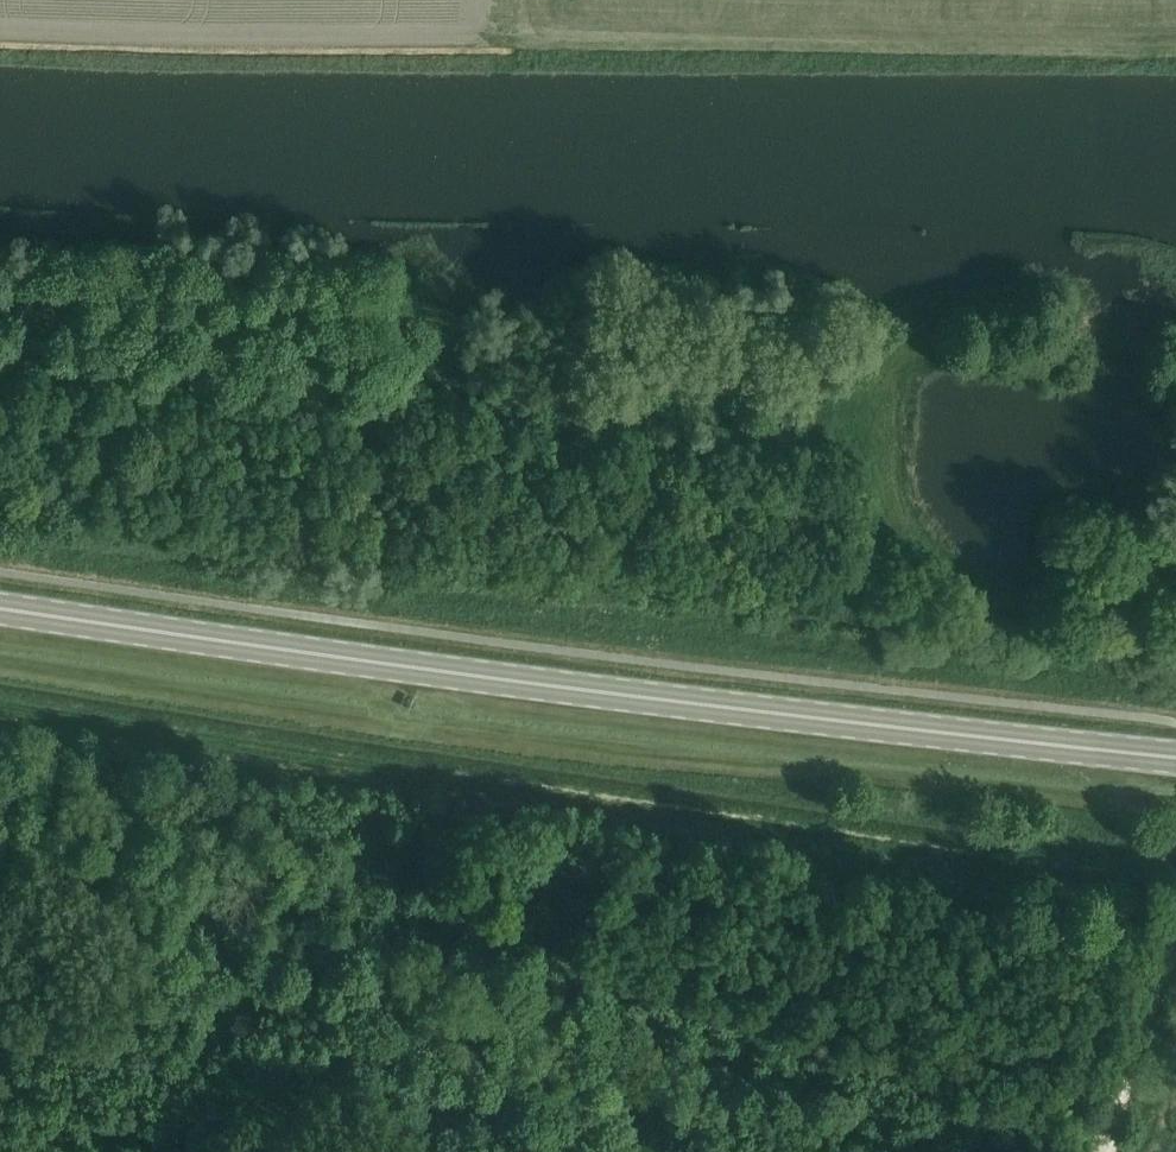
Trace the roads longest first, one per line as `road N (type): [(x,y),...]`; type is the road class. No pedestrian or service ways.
road 1 (secondary): [(1175,759),(0,609)]
road 2 (track): [(1116,1151),(1175,937)]

